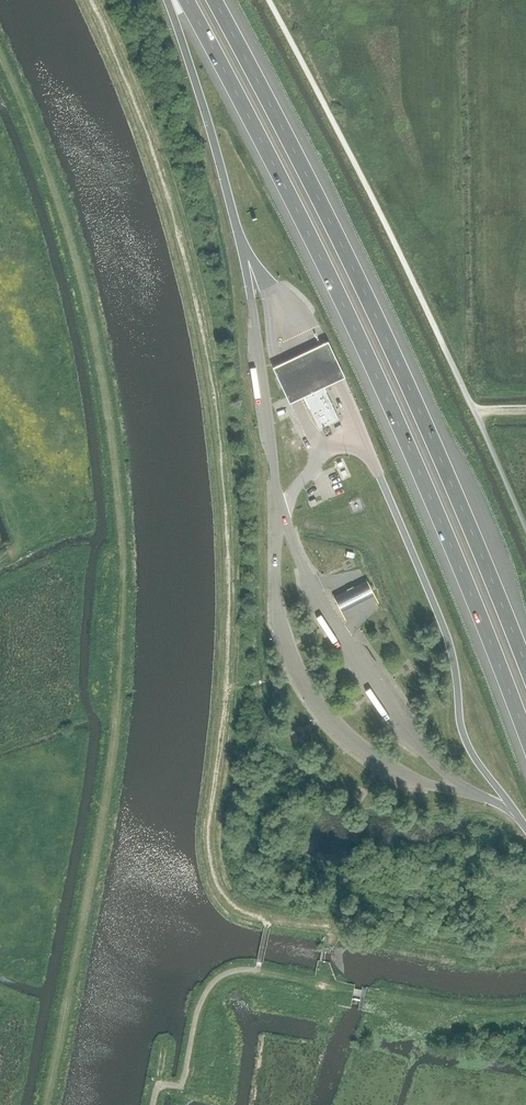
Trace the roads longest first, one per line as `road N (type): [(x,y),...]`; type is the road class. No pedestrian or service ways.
road 1 (track): [(0,47),(50,167),(95,317),(117,449),(124,571),(111,781),(48,1104)]
road 2 (motorway): [(185,0),(289,194),(439,514),(525,738)]
road 3 (motorway): [(525,669),(458,493),(310,177),(212,0)]
road 4 (motorway): [(167,0),(241,244)]
road 5 (unclassified): [(259,960),(258,969),(229,972),(209,988),(181,1087),(158,1083)]
road 6 (track): [(258,969),(424,1005)]

